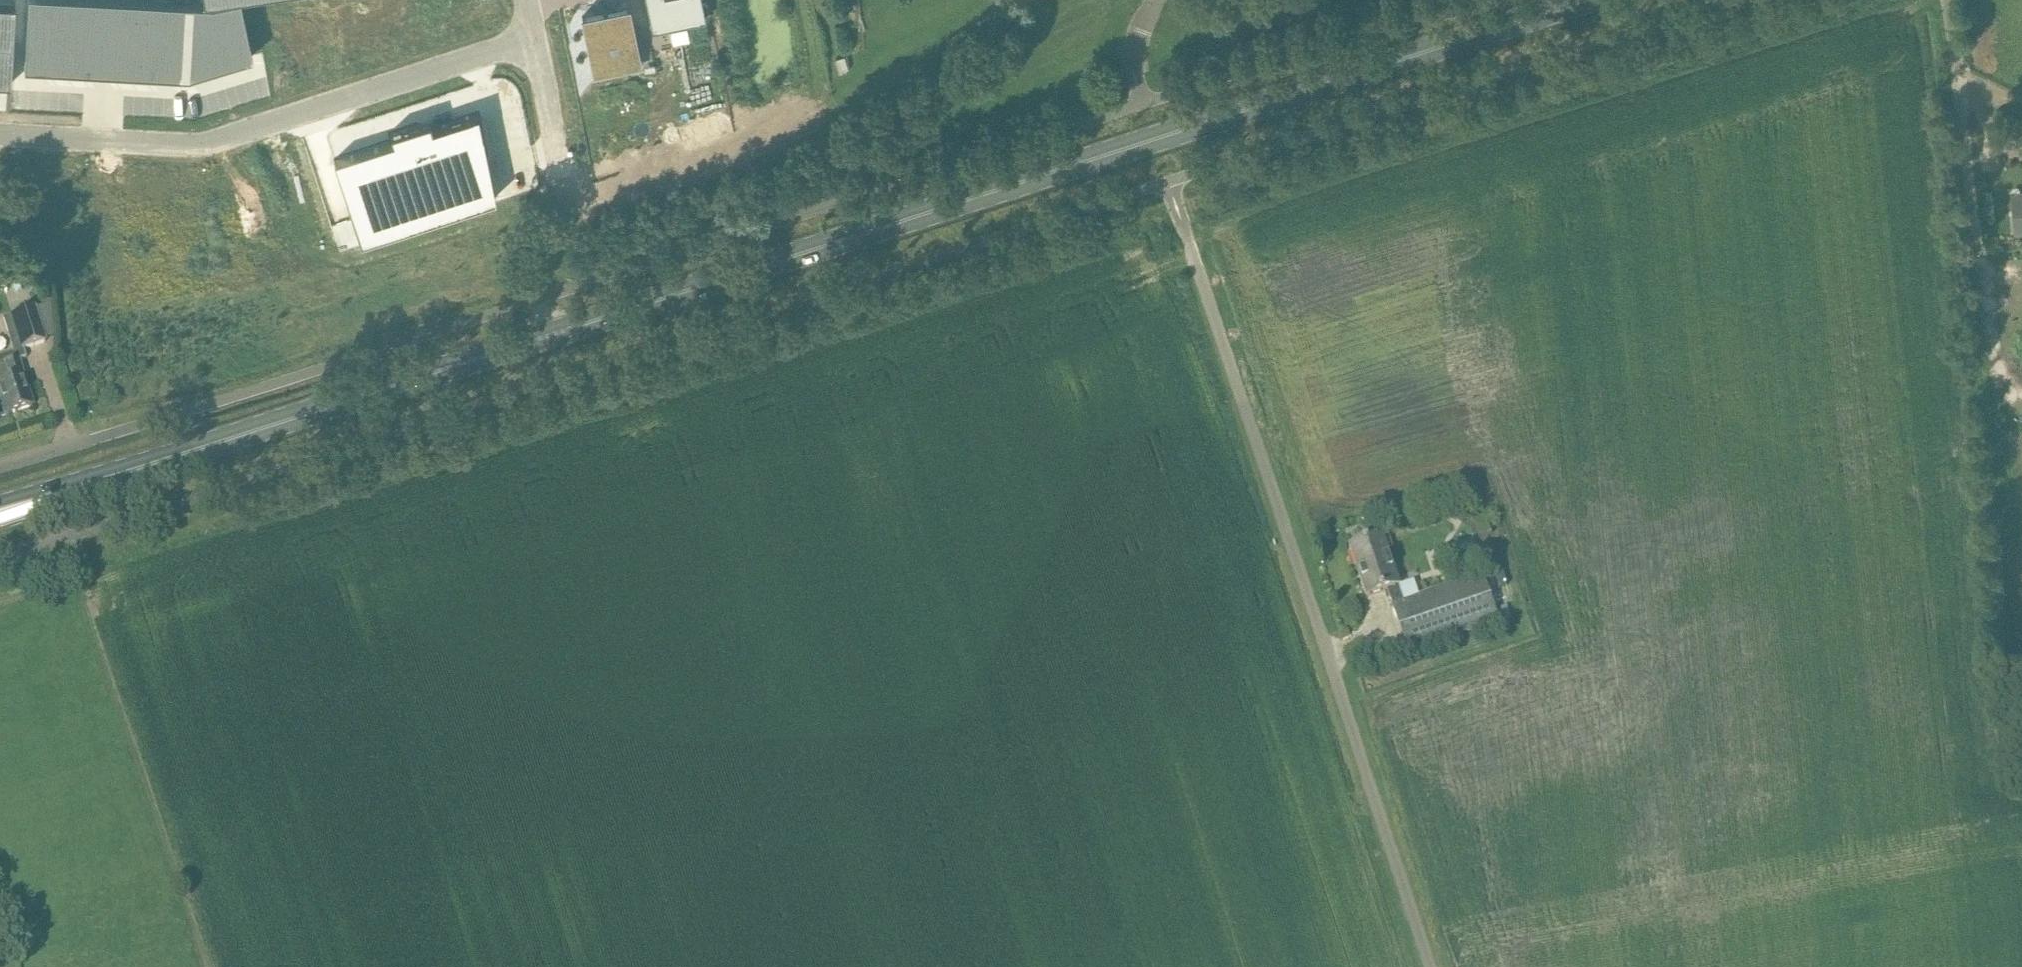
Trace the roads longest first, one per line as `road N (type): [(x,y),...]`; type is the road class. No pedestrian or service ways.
road 1 (primary): [(104,478),(1583,0)]
road 2 (unclassified): [(1432,966),(1170,181)]
road 3 (residential): [(533,42),(205,146),(0,134)]
road 4 (residential): [(533,42),(561,179)]

